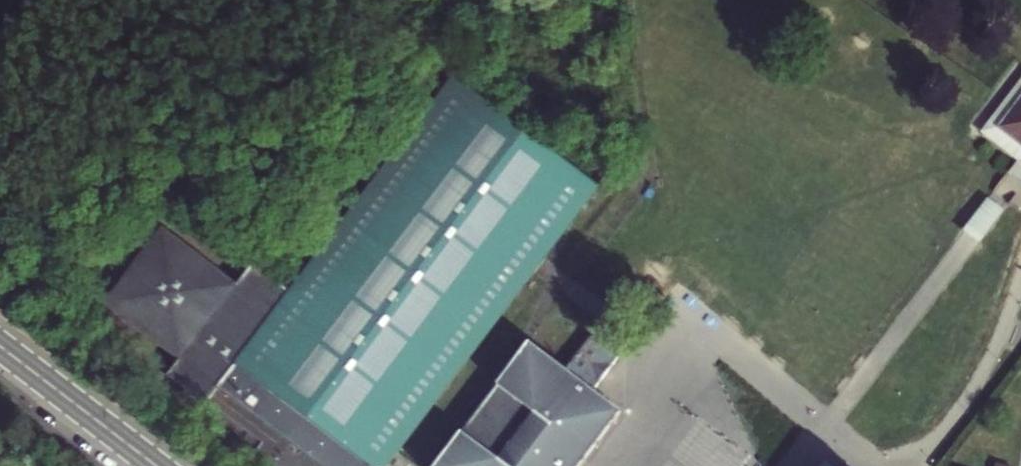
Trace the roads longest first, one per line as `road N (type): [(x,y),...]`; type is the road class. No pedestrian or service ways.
road 1 (secondary): [(154,465),(0,348)]

